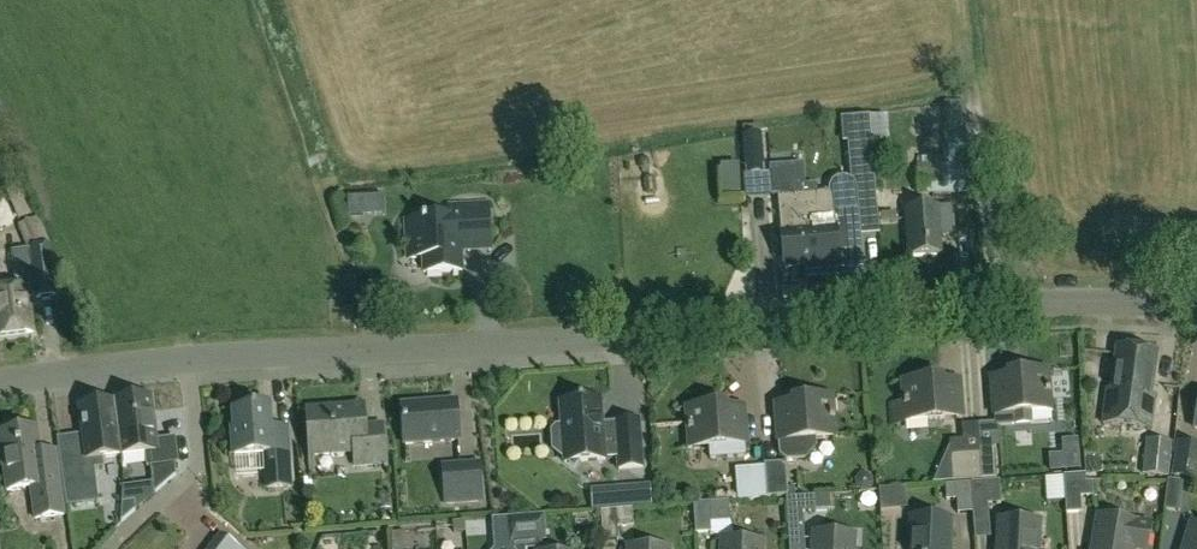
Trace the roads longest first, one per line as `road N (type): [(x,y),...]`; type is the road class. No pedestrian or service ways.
road 1 (residential): [(1196,309),(1071,303),(185,359)]
road 2 (residential): [(110,548),(184,479),(190,463),(185,359)]
road 3 (residential): [(185,359),(0,383)]

